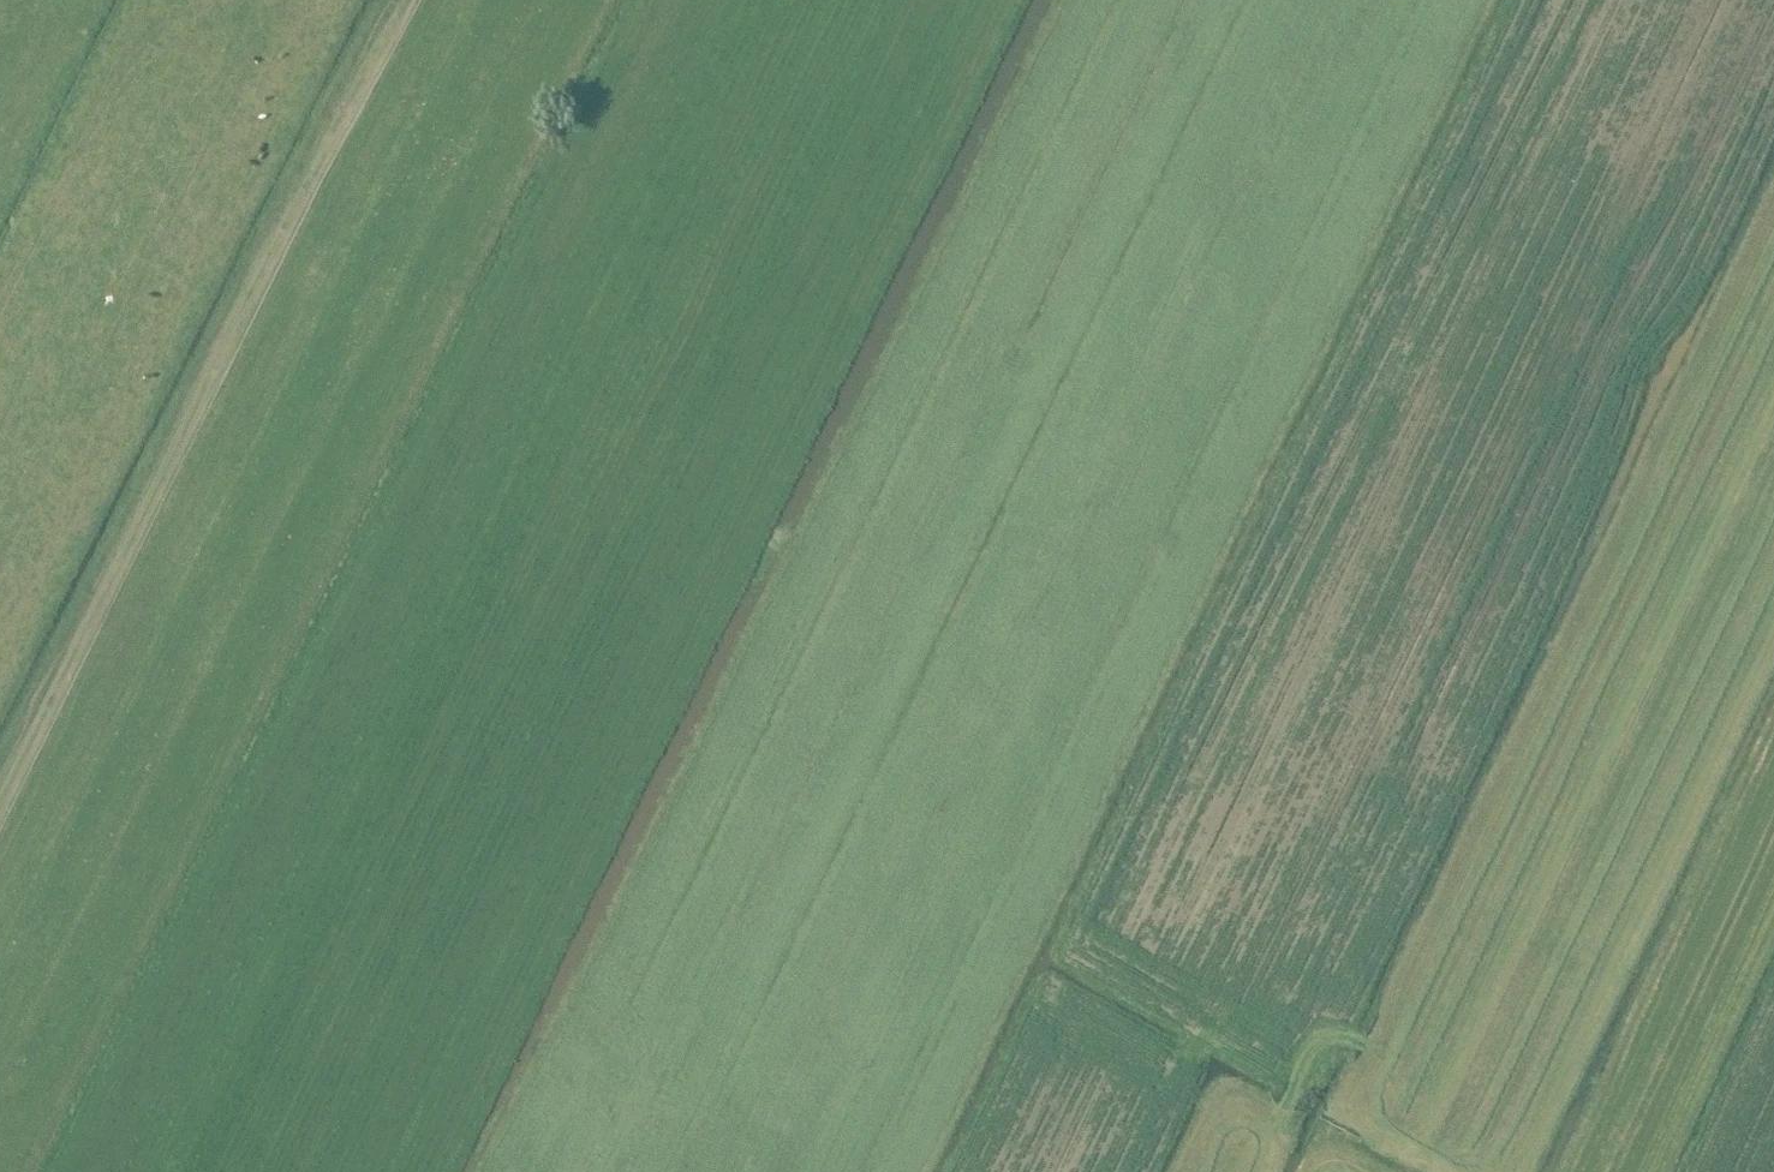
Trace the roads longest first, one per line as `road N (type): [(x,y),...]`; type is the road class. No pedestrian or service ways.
road 1 (track): [(0,836),(418,0)]

